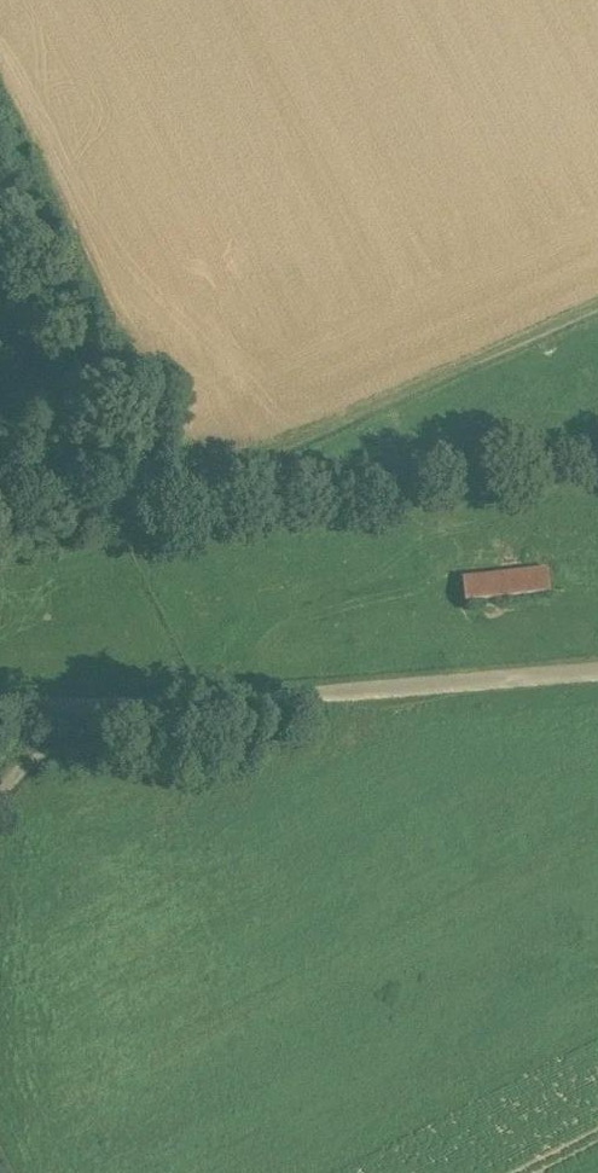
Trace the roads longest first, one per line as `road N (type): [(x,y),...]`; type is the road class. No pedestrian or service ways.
road 1 (track): [(0,702),(213,702),(597,680)]
road 2 (track): [(211,493),(597,310)]
road 3 (track): [(0,786),(5,766),(213,702)]

